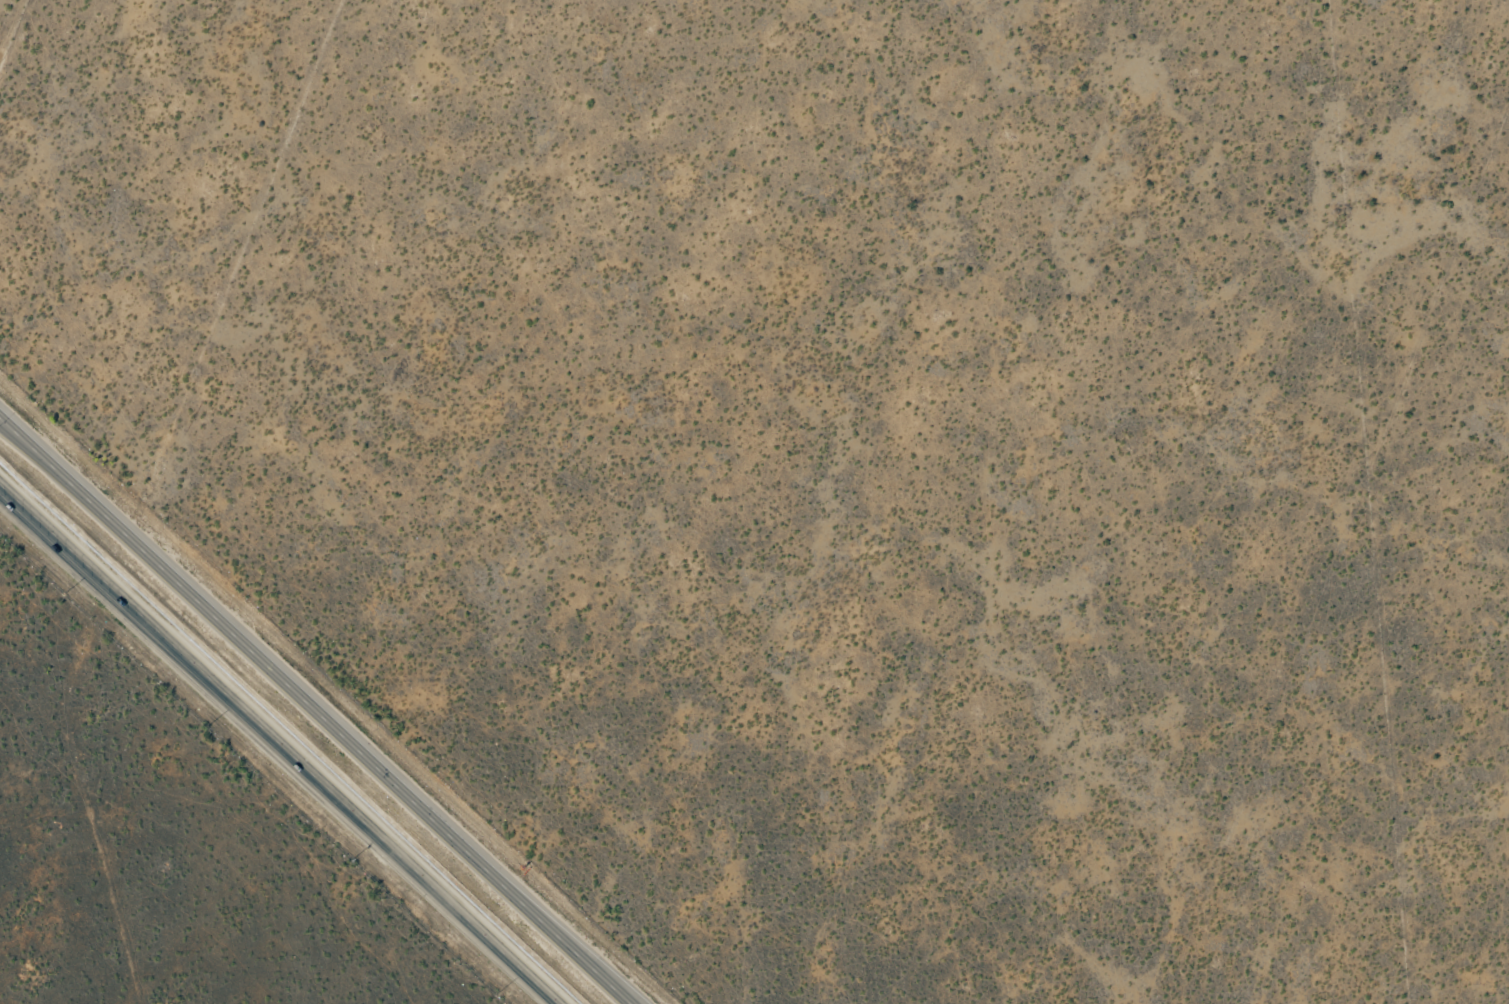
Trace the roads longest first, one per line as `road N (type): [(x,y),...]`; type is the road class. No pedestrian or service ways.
road 1 (trunk): [(641,1003),(0,415)]
road 2 (trunk): [(0,482),(560,1003)]

